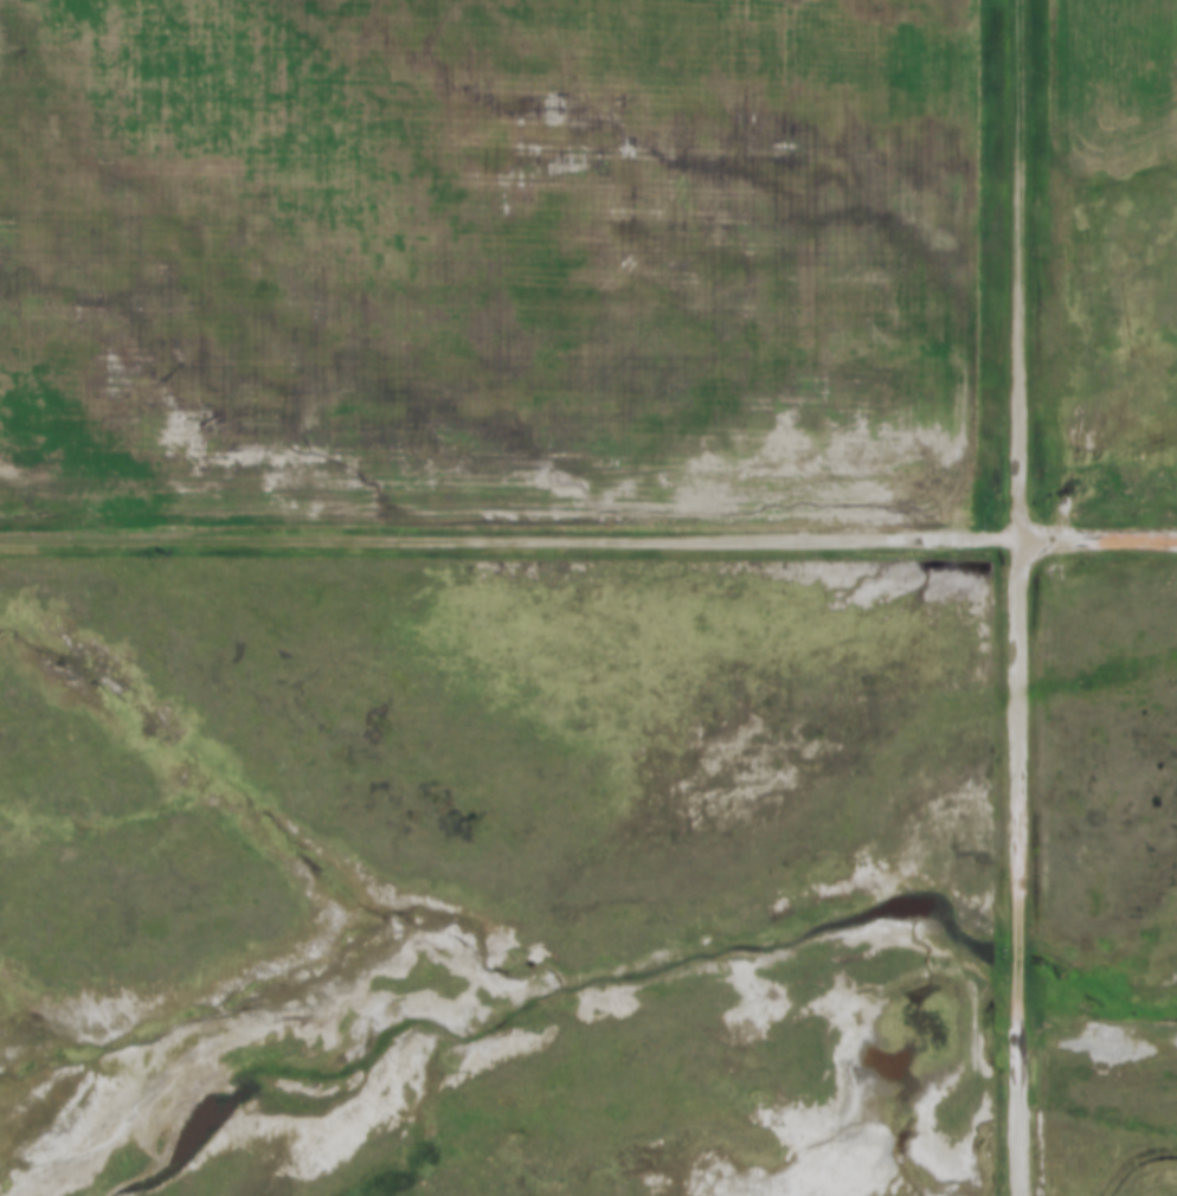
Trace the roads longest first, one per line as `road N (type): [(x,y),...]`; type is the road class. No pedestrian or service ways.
road 1 (track): [(0,537),(1020,538)]
road 2 (track): [(1020,538),(1018,0)]

